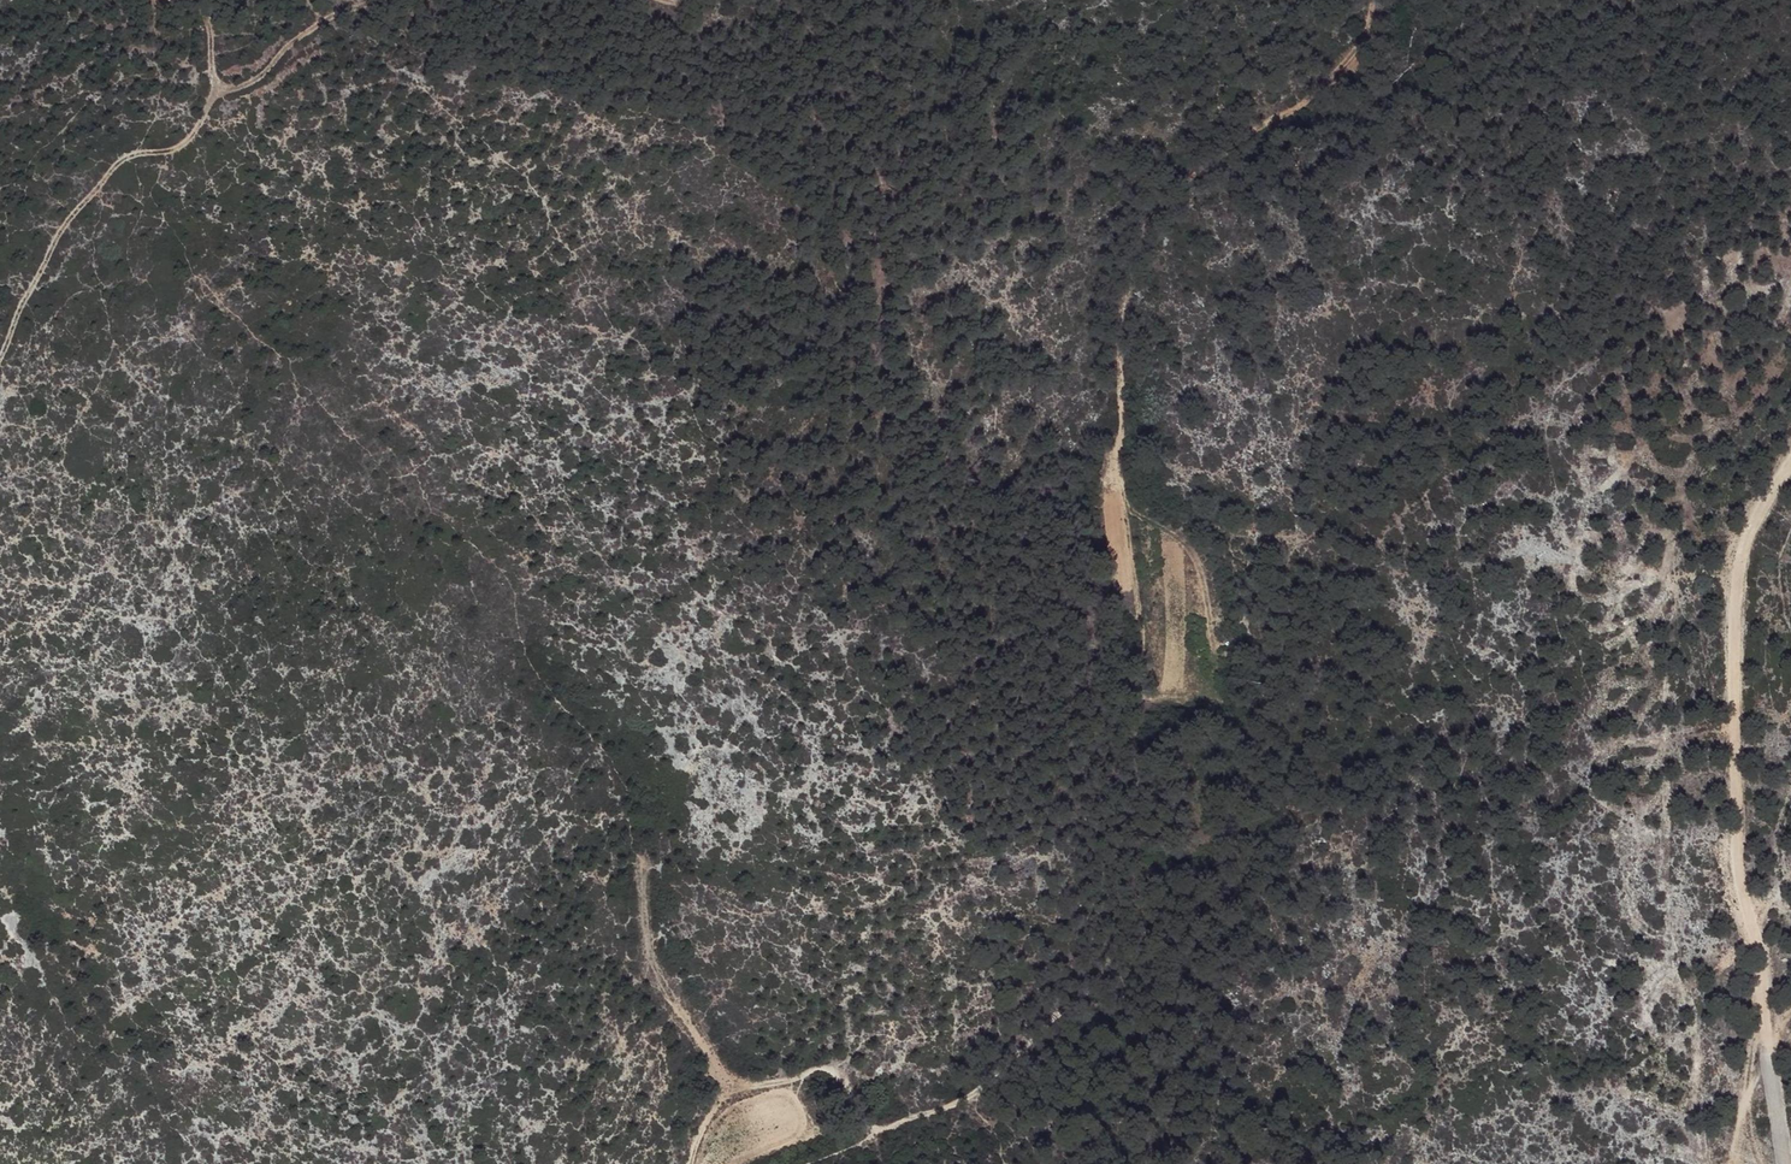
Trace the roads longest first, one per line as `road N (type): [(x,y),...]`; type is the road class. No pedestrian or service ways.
road 1 (track): [(1790,1163),(1739,864),(1736,621),(1746,544),(1790,470)]
road 2 (track): [(1749,928),(1771,898),(1780,869),(1775,830),(1790,803)]

